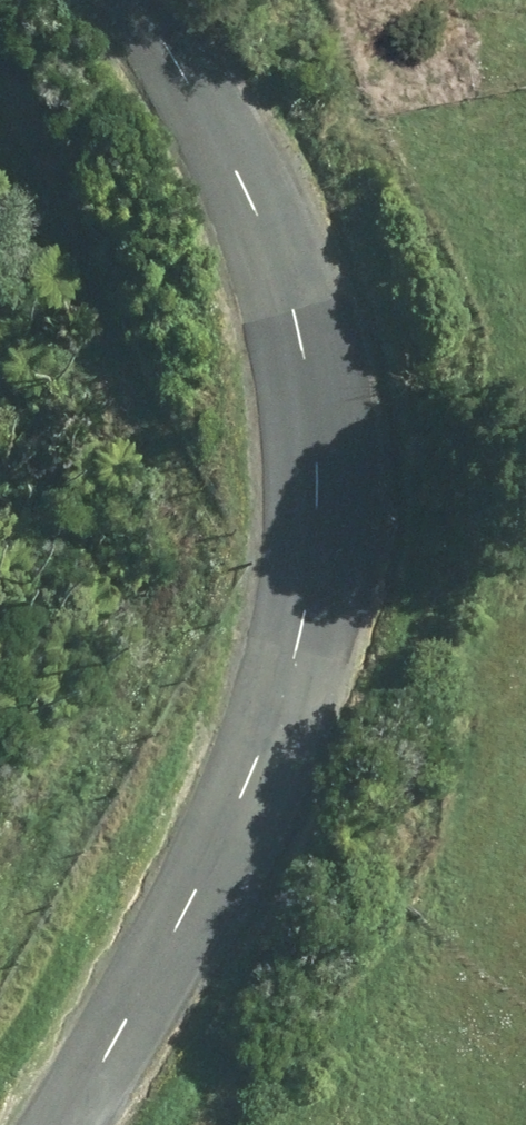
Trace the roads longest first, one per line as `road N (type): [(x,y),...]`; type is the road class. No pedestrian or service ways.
road 1 (unclassified): [(153,0),(318,328),(282,680),(48,1124)]
road 2 (track): [(0,219),(84,474),(0,643)]

